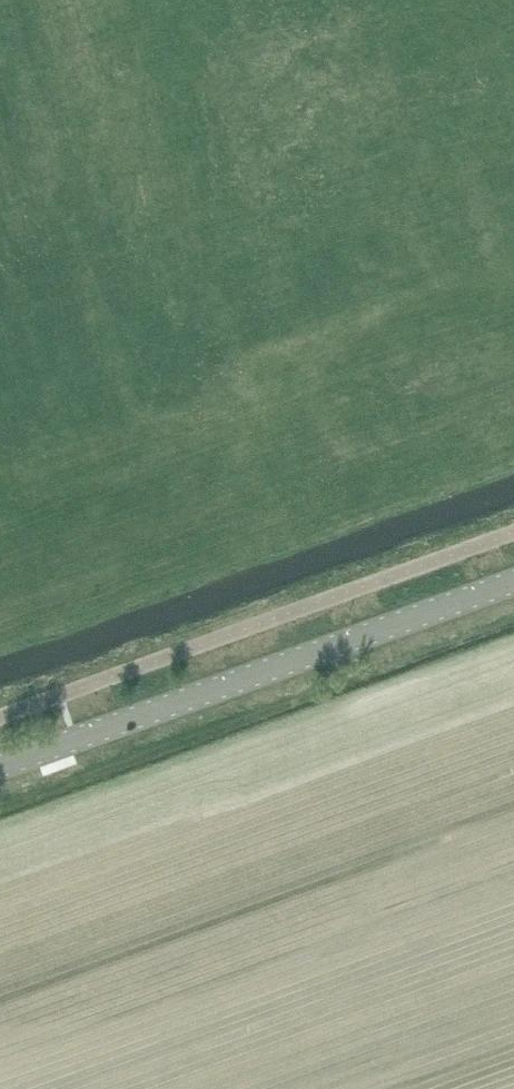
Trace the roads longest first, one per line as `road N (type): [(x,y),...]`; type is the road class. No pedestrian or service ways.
road 1 (track): [(0,829),(513,641)]
road 2 (unclassified): [(0,767),(513,583)]

